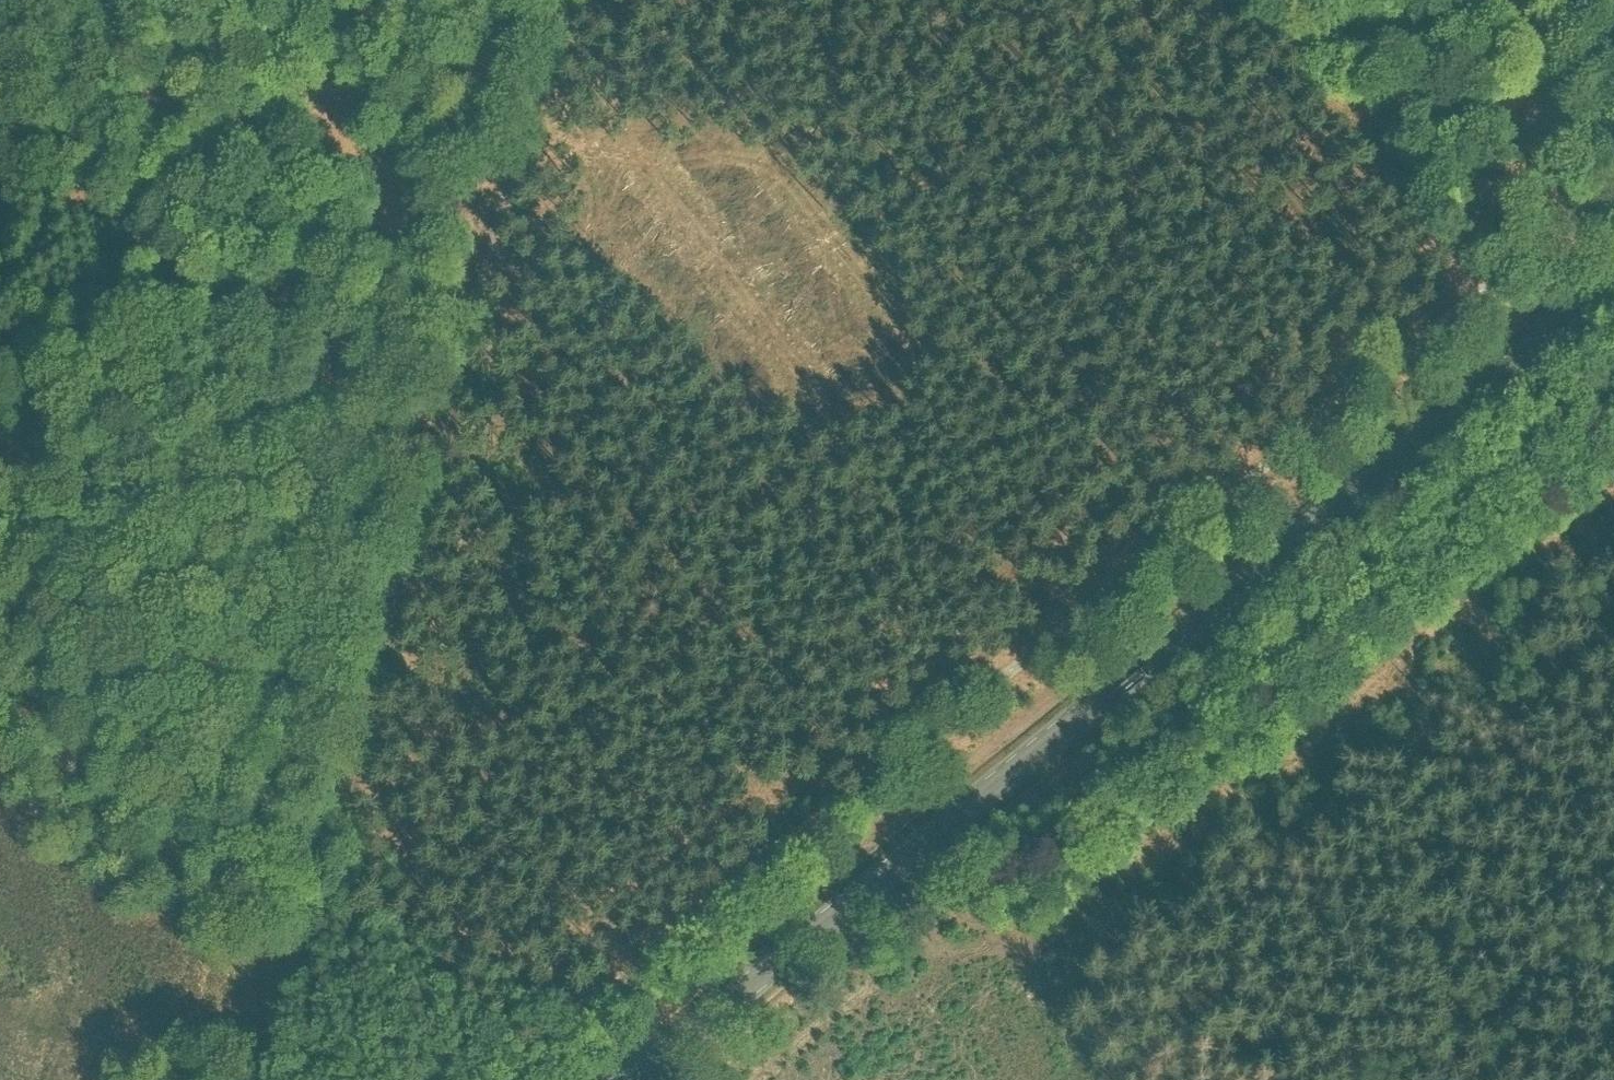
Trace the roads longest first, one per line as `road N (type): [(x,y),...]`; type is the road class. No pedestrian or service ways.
road 1 (primary): [(635,1079),(1613,286)]
road 2 (track): [(564,0),(261,1079)]
road 3 (track): [(978,910),(1613,390)]
road 4 (track): [(1084,1079),(978,910),(764,1079)]

